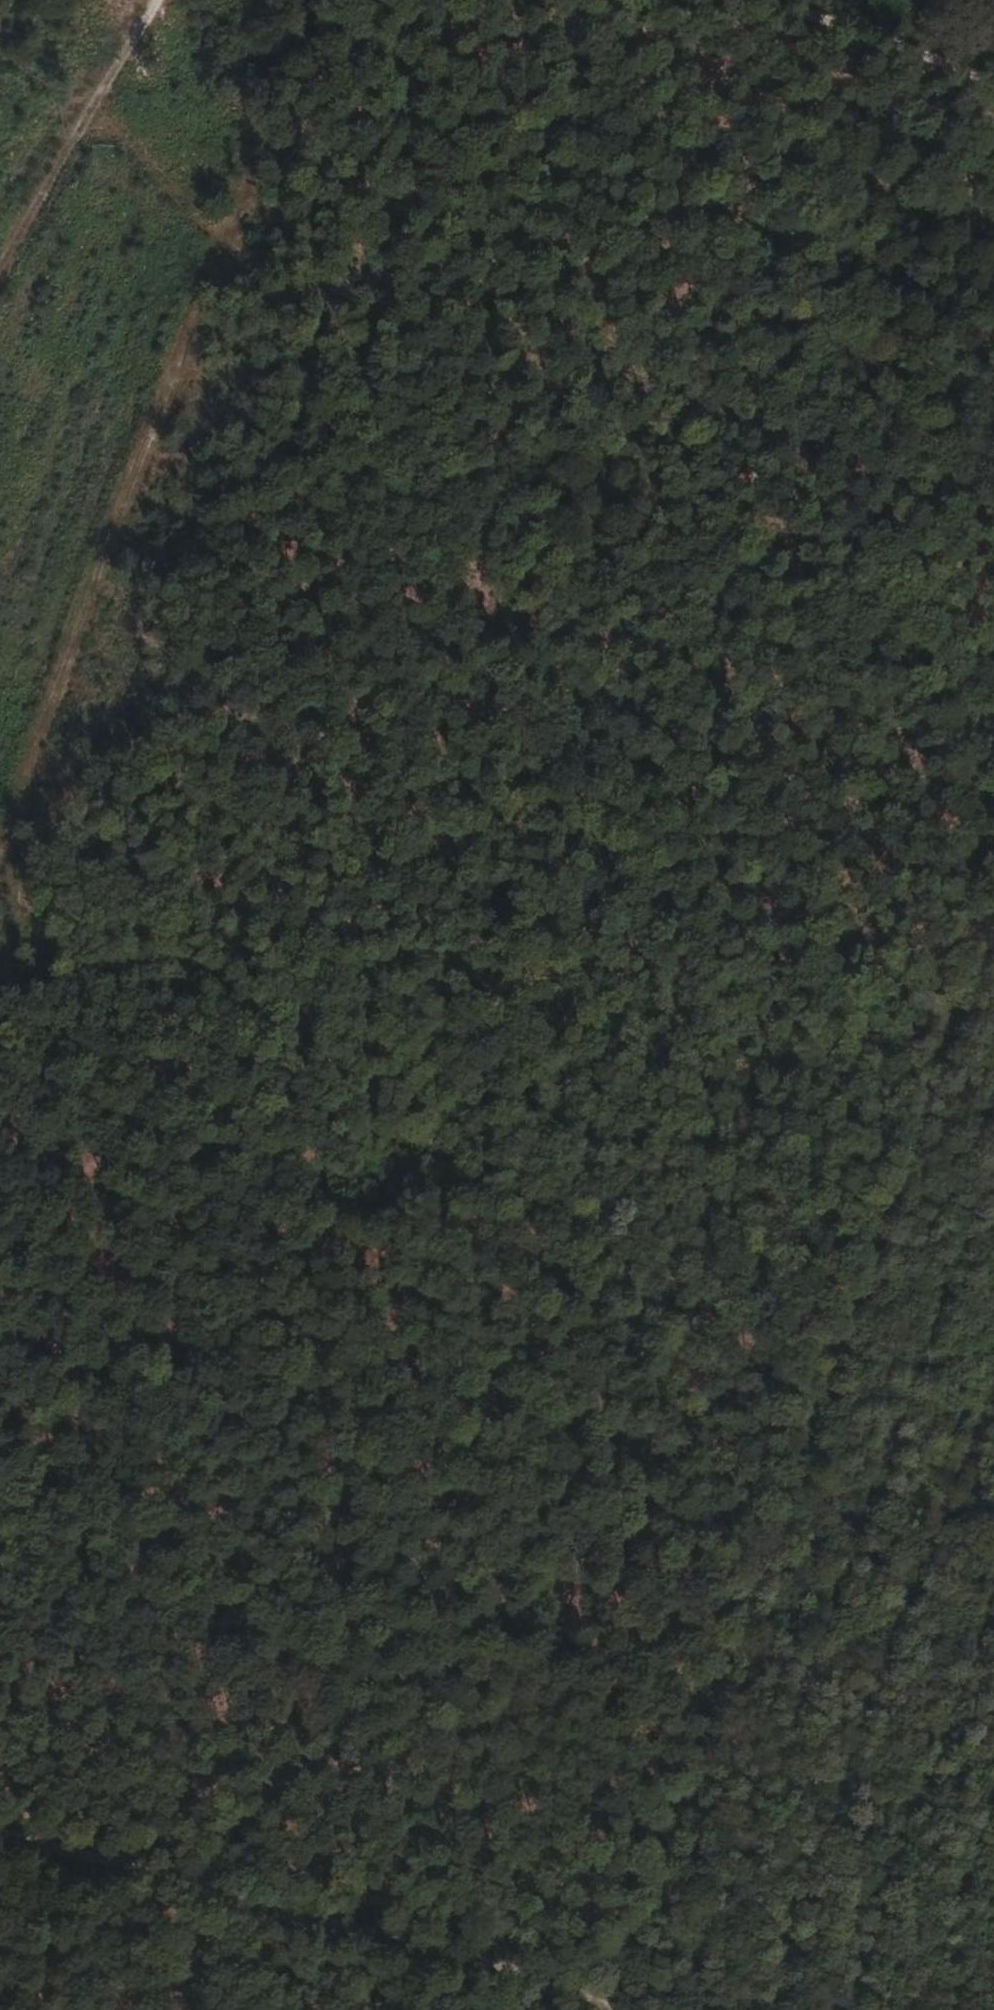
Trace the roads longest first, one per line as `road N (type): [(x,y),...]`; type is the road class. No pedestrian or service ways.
road 1 (track): [(565,2009),(0,1849)]
road 2 (track): [(770,0),(993,80)]

